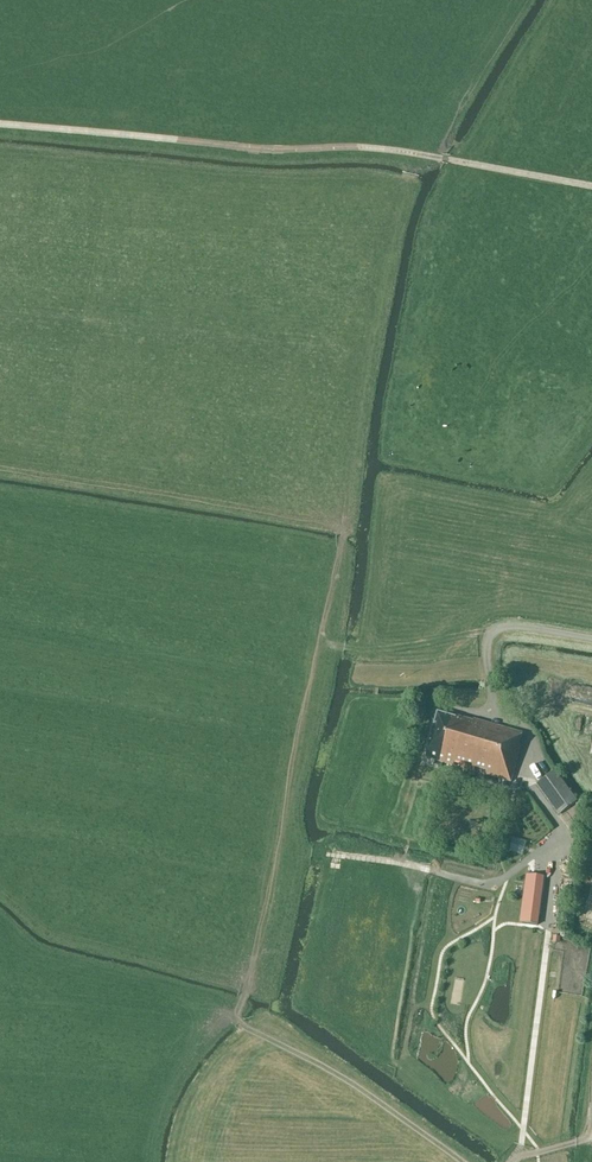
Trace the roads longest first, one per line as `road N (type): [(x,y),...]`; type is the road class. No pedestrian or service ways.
road 1 (track): [(233,1017),(357,1085),(466,1161)]
road 2 (unclassified): [(591,638),(494,628),(486,638),(489,682)]

